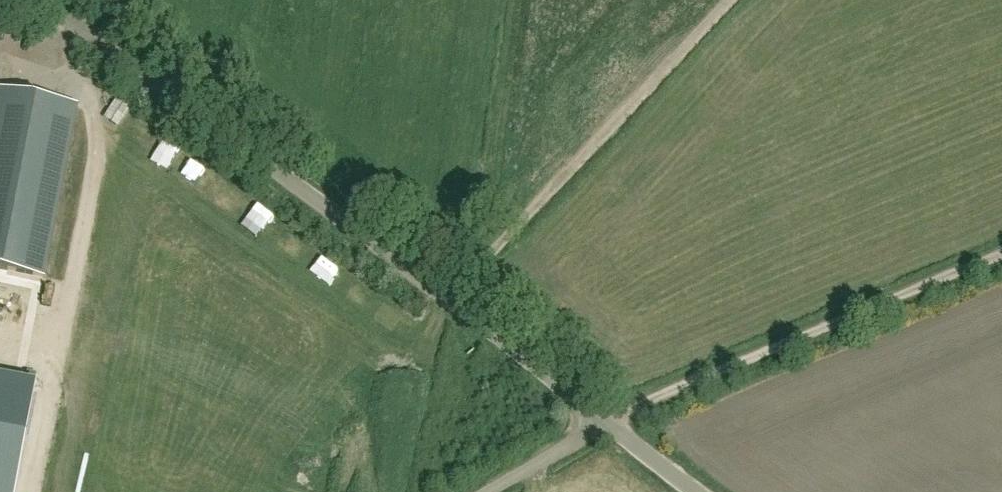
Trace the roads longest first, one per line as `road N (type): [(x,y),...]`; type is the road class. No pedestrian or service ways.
road 1 (unclassified): [(19,0),(92,37),(604,425)]
road 2 (track): [(604,425),(1001,256)]
road 3 (track): [(732,0),(449,304)]
road 4 (unclassified): [(489,491),(604,425)]

